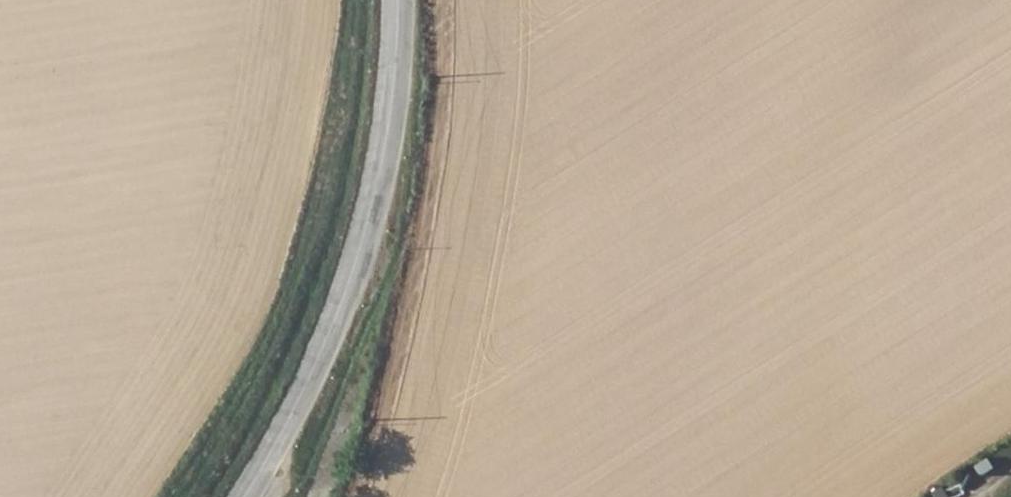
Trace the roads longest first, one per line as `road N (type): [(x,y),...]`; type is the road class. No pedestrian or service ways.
road 1 (tertiary): [(244,496),(285,436),(373,219),(395,92),(398,0)]

